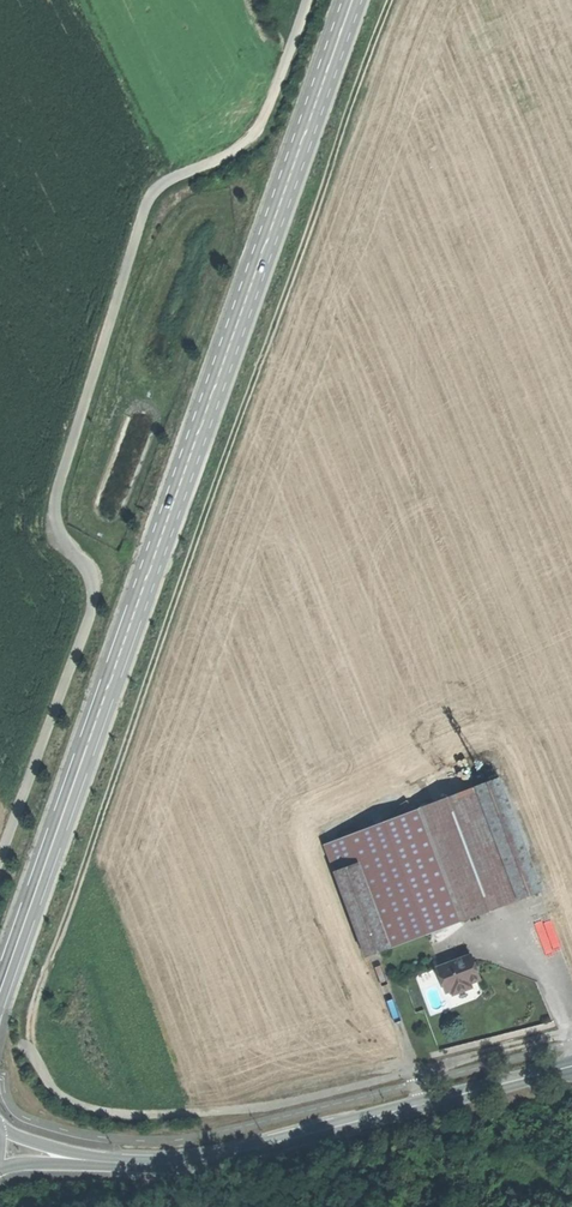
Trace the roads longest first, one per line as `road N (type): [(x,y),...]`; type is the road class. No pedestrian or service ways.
road 1 (track): [(414,1073),(263,1108),(115,1114),(61,1096),(30,1055),(27,1036),(28,1014),(391,0)]
road 2 (secondary): [(0,991),(354,0)]
road 3 (track): [(308,0),(252,138),(152,187),(55,502),(52,525),(66,553),(94,582),(92,615),(0,853)]
road 4 (tertiary): [(571,1066),(203,1160),(90,1161)]

